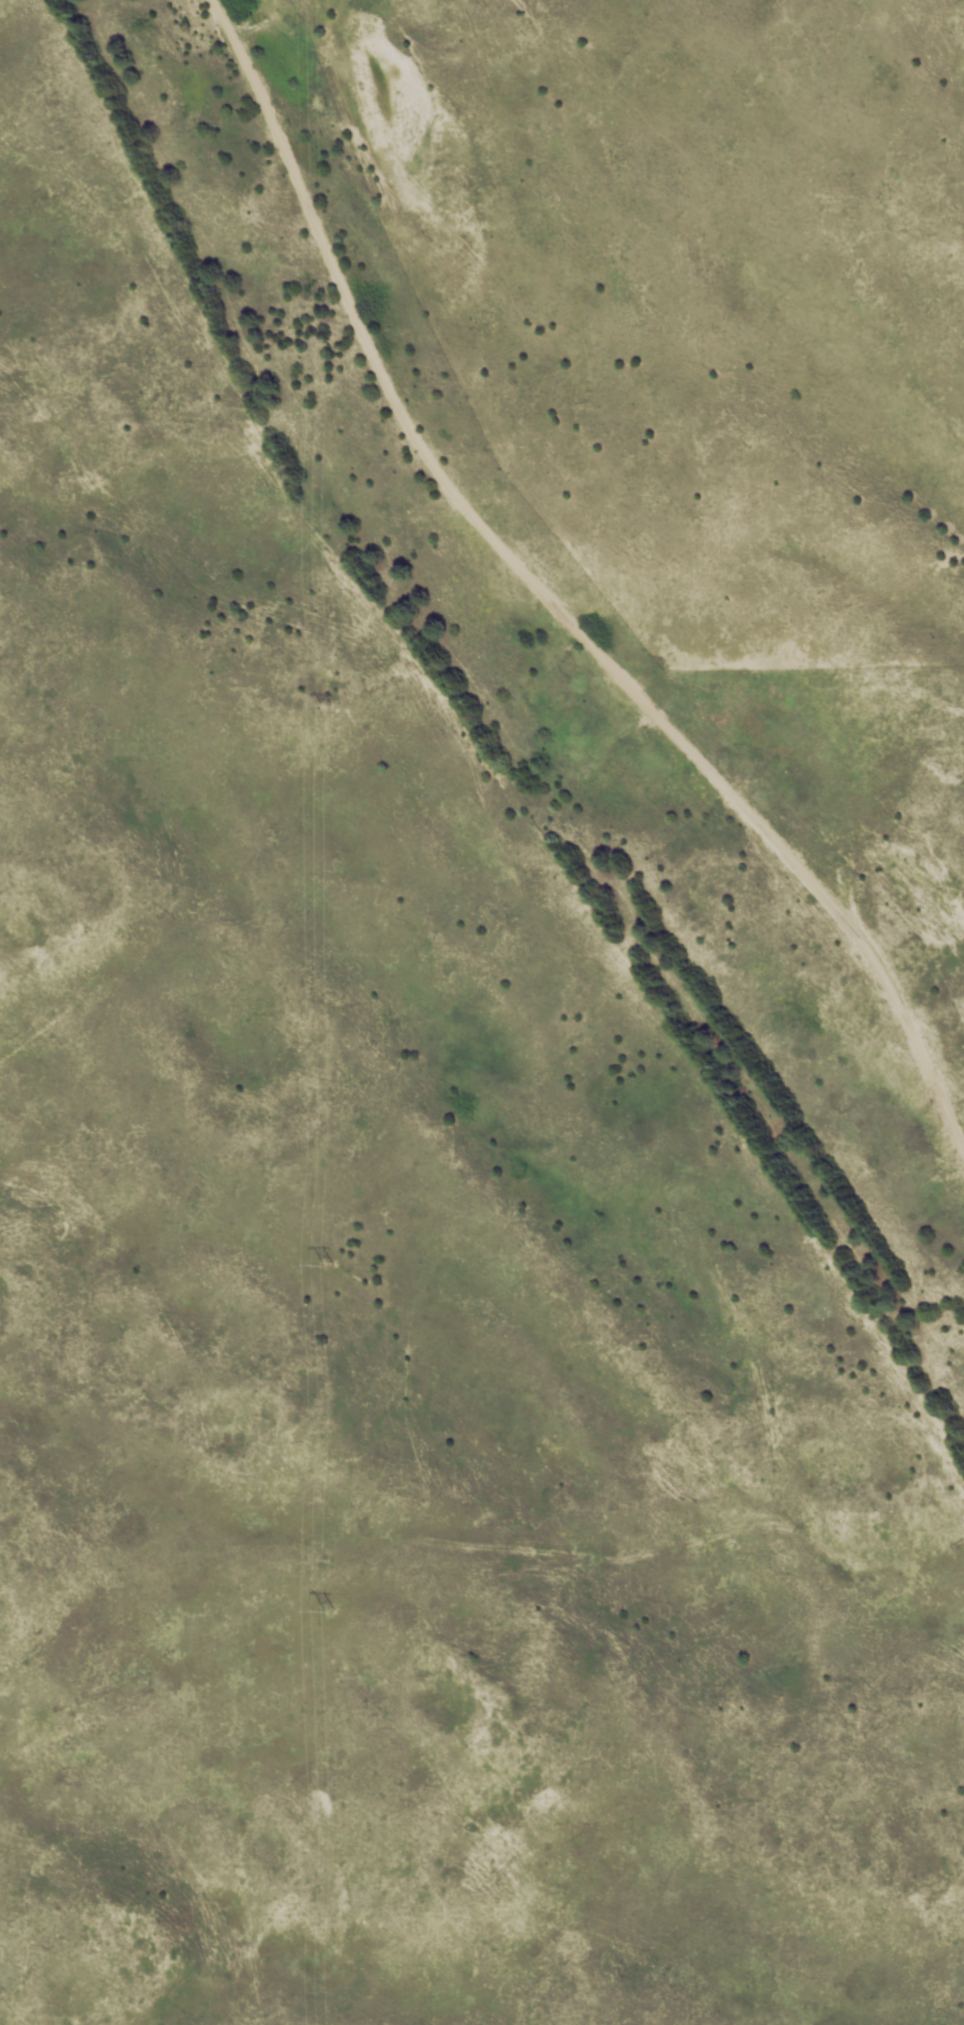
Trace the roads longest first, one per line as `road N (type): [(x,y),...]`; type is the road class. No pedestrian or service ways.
road 1 (tertiary): [(963,1155),(869,960),(428,465),(216,0)]

